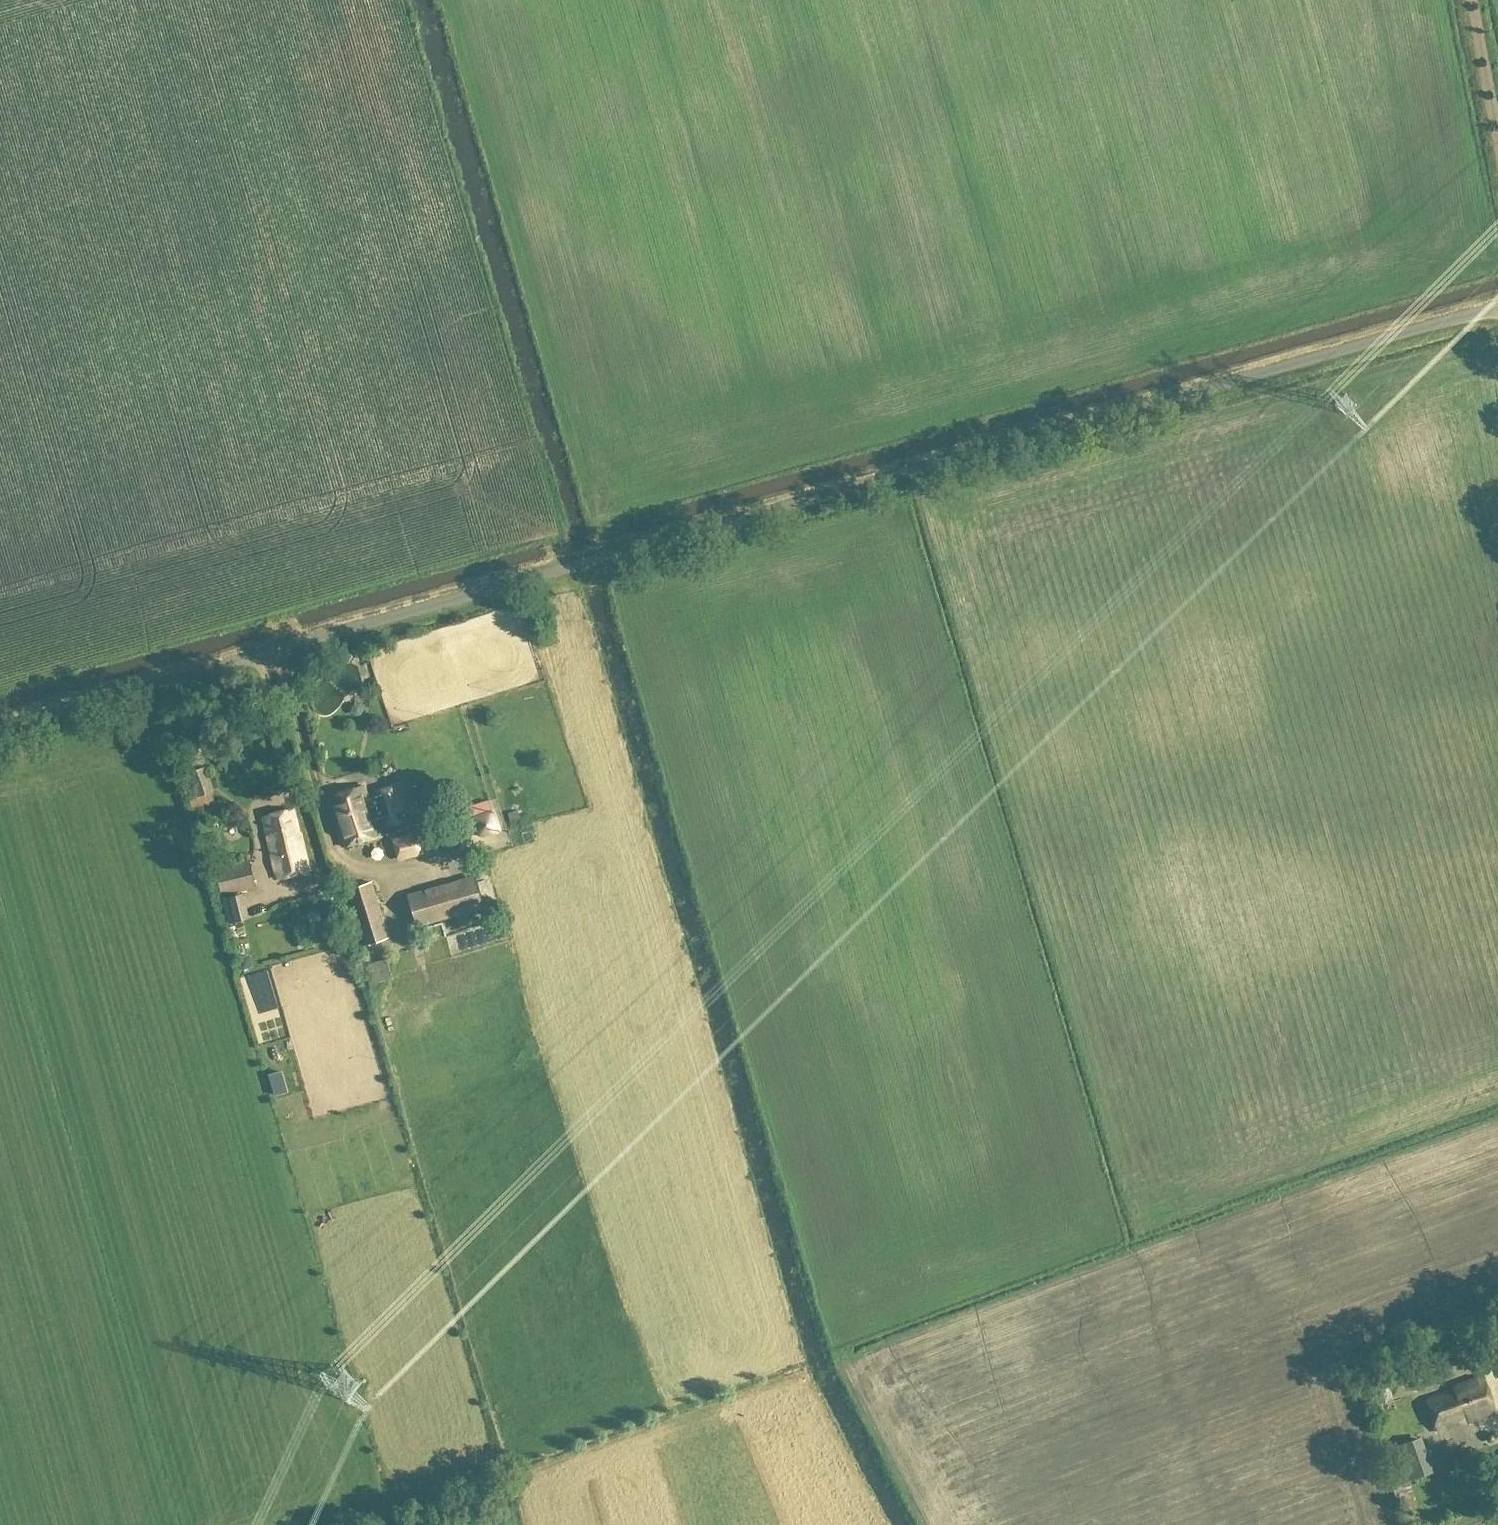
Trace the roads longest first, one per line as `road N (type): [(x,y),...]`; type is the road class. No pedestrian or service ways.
road 1 (unclassified): [(0,729),(1497,308)]
road 2 (track): [(317,796),(279,650)]
road 3 (track): [(298,798),(258,656)]
road 4 (unclassified): [(1497,144),(1473,0)]

